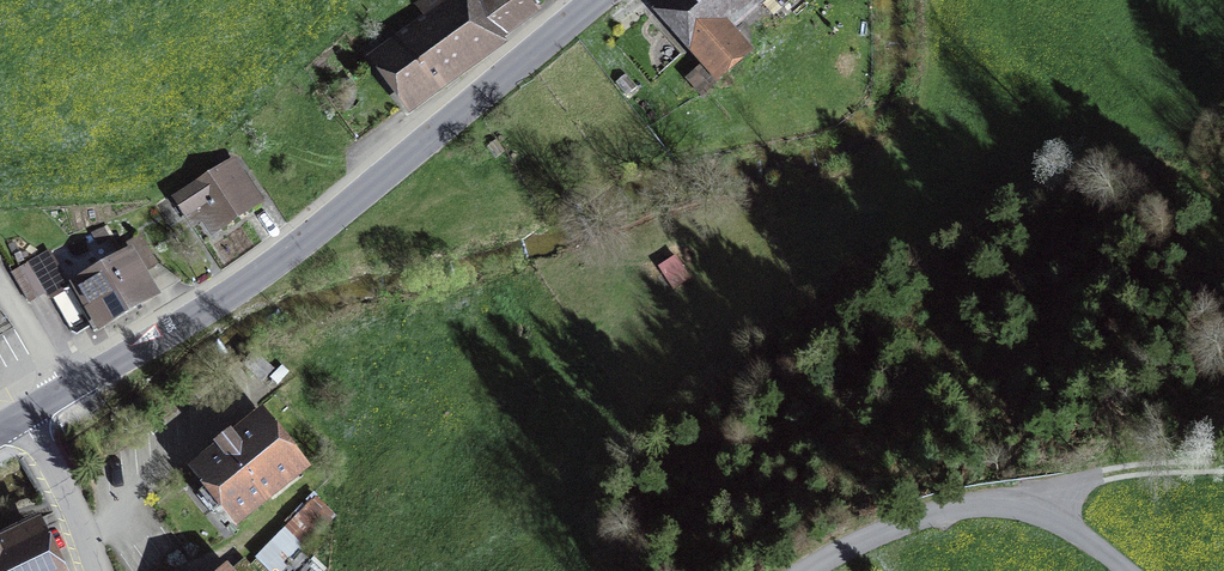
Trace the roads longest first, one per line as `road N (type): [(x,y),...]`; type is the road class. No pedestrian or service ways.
road 1 (tertiary): [(64,390),(257,276),(596,0)]
road 2 (unclassified): [(795,570),(924,509),(1034,496),(1122,570)]
road 3 (track): [(1034,496),(1132,471),(1223,466)]
road 4 (residential): [(97,570),(74,506),(19,417)]
road 5 (residential): [(0,286),(64,390)]

